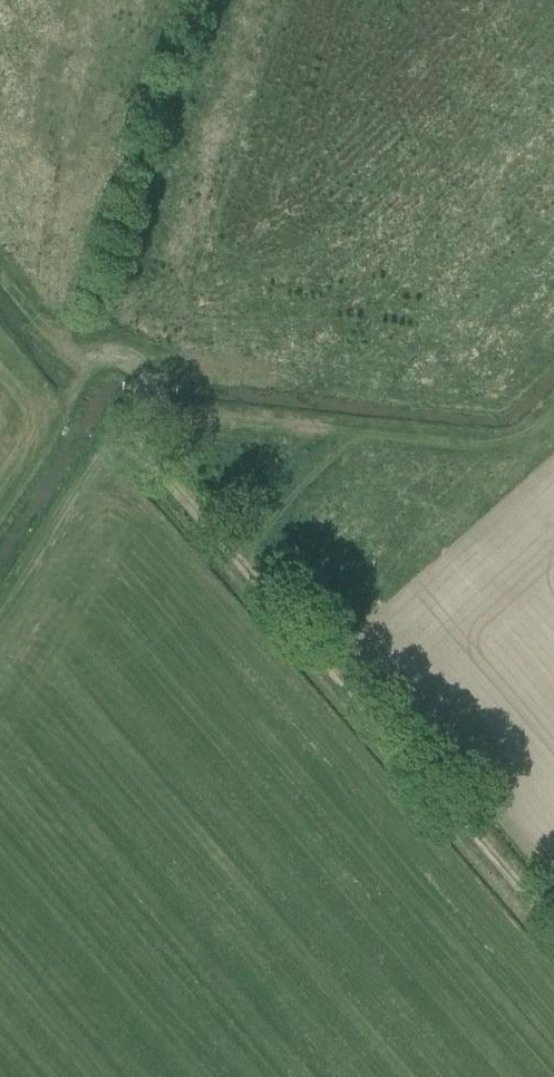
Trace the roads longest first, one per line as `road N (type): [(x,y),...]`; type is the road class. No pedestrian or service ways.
road 1 (track): [(120,432),(553,927)]

